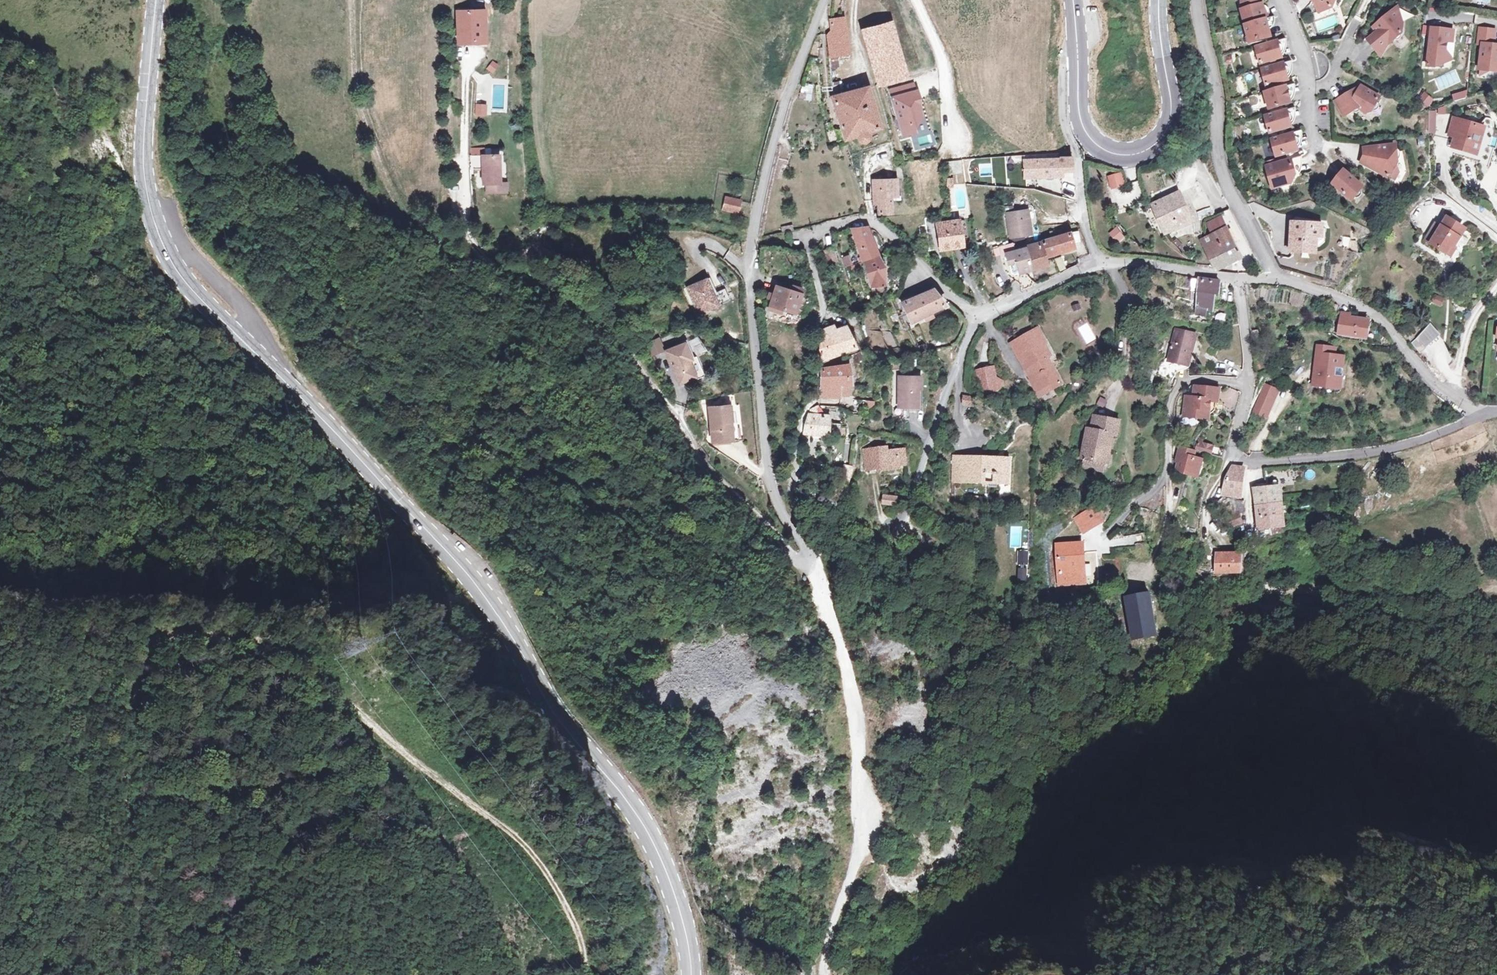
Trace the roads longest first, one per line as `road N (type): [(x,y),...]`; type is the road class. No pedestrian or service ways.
road 1 (secondary): [(155,0),(143,153),(151,214),(174,268),(478,587),(556,713),(628,802),(658,855),(677,898),(692,974)]
road 2 (track): [(586,974),(573,919),(515,836),(378,733),(306,663),(254,644),(183,633),(133,650),(125,672),(142,889),(130,917),(136,974)]
road 3 (track): [(825,974),(866,820),(850,689),(819,588),(804,563),(700,455),(623,344),(556,293),(476,256)]
road 4 (residential): [(829,0),(769,161),(755,241),(769,479),(793,529)]
road 5 (residential): [(1248,384),(1231,454),(1251,463),(1362,455),(1434,438),(1479,414)]
road 6 (secondary): [(1159,0),(1171,114),(1161,143),(1110,154),(1086,137),(1076,39)]
road 7 (residential): [(793,529),(789,493),(820,300),(805,233)]
road 8 (residential): [(1198,0),(1217,96),(1217,156),(1273,280)]
road 9 (residential): [(1273,280),(1355,305),(1381,322),(1423,375),(1479,414)]
road 10 (residential): [(1099,261),(1061,95),(1066,52),(1076,39)]
road 11 (residential): [(900,527),(981,315)]
road 12 (track): [(232,0),(249,131),(289,201)]
road 13 (residential): [(805,233),(855,221),(878,226),(942,290),(981,315)]
road 14 (track): [(0,67),(75,99),(122,172),(135,189),(145,188)]
road 15 (residential): [(1168,471),(1179,385),(1248,384)]
road 16 (residential): [(1281,0),(1306,60),(1311,137)]
road 17 (residential): [(1099,261),(1235,278)]
road 18 (residential): [(981,315),(1099,261)]

